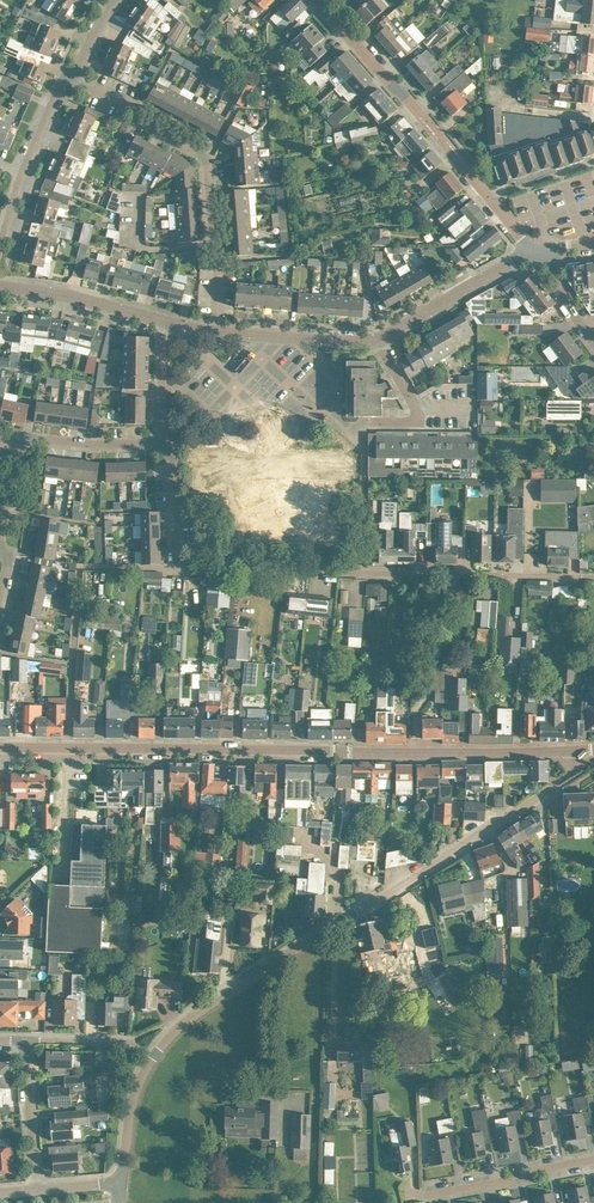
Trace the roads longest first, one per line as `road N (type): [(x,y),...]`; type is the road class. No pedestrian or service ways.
road 1 (residential): [(121,1182),(139,1084),(172,1034),(544,794),(570,776),(573,750)]
road 2 (tertiary): [(0,747),(573,750)]
road 3 (residential): [(212,332),(218,255),(205,157),(131,107),(68,79)]
road 4 (residential): [(531,251),(321,4)]
road 5 (residential): [(531,251),(375,340)]
road 6 (residential): [(427,1195),(593,1160)]
road 7 (residential): [(164,321),(0,286)]
road 8 (residential): [(375,340),(212,332)]
road 9 (residential): [(0,601),(5,512),(22,444)]
road 10 (residential): [(24,1041),(37,1189)]
road 11 (residential): [(164,445),(22,444)]
road 12 (residential): [(375,340),(417,419),(369,423)]
road 13 (residential): [(177,569),(173,462),(164,445)]
road 14 (residential): [(164,445),(164,321)]

